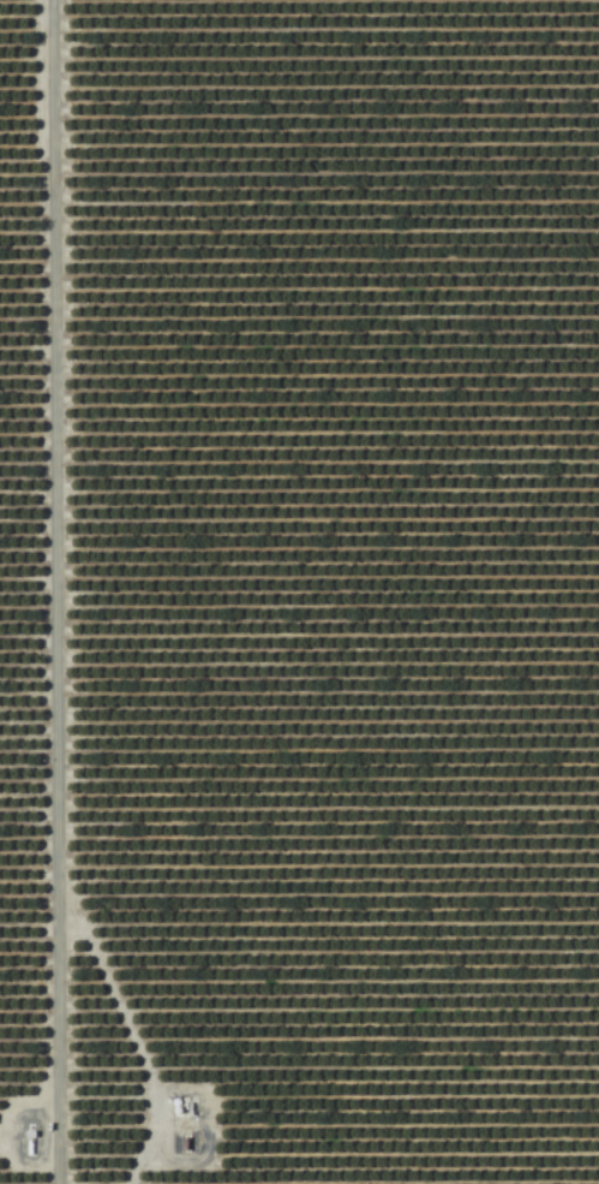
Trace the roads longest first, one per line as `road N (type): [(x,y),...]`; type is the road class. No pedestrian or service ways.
road 1 (track): [(48,0),(53,1183)]

